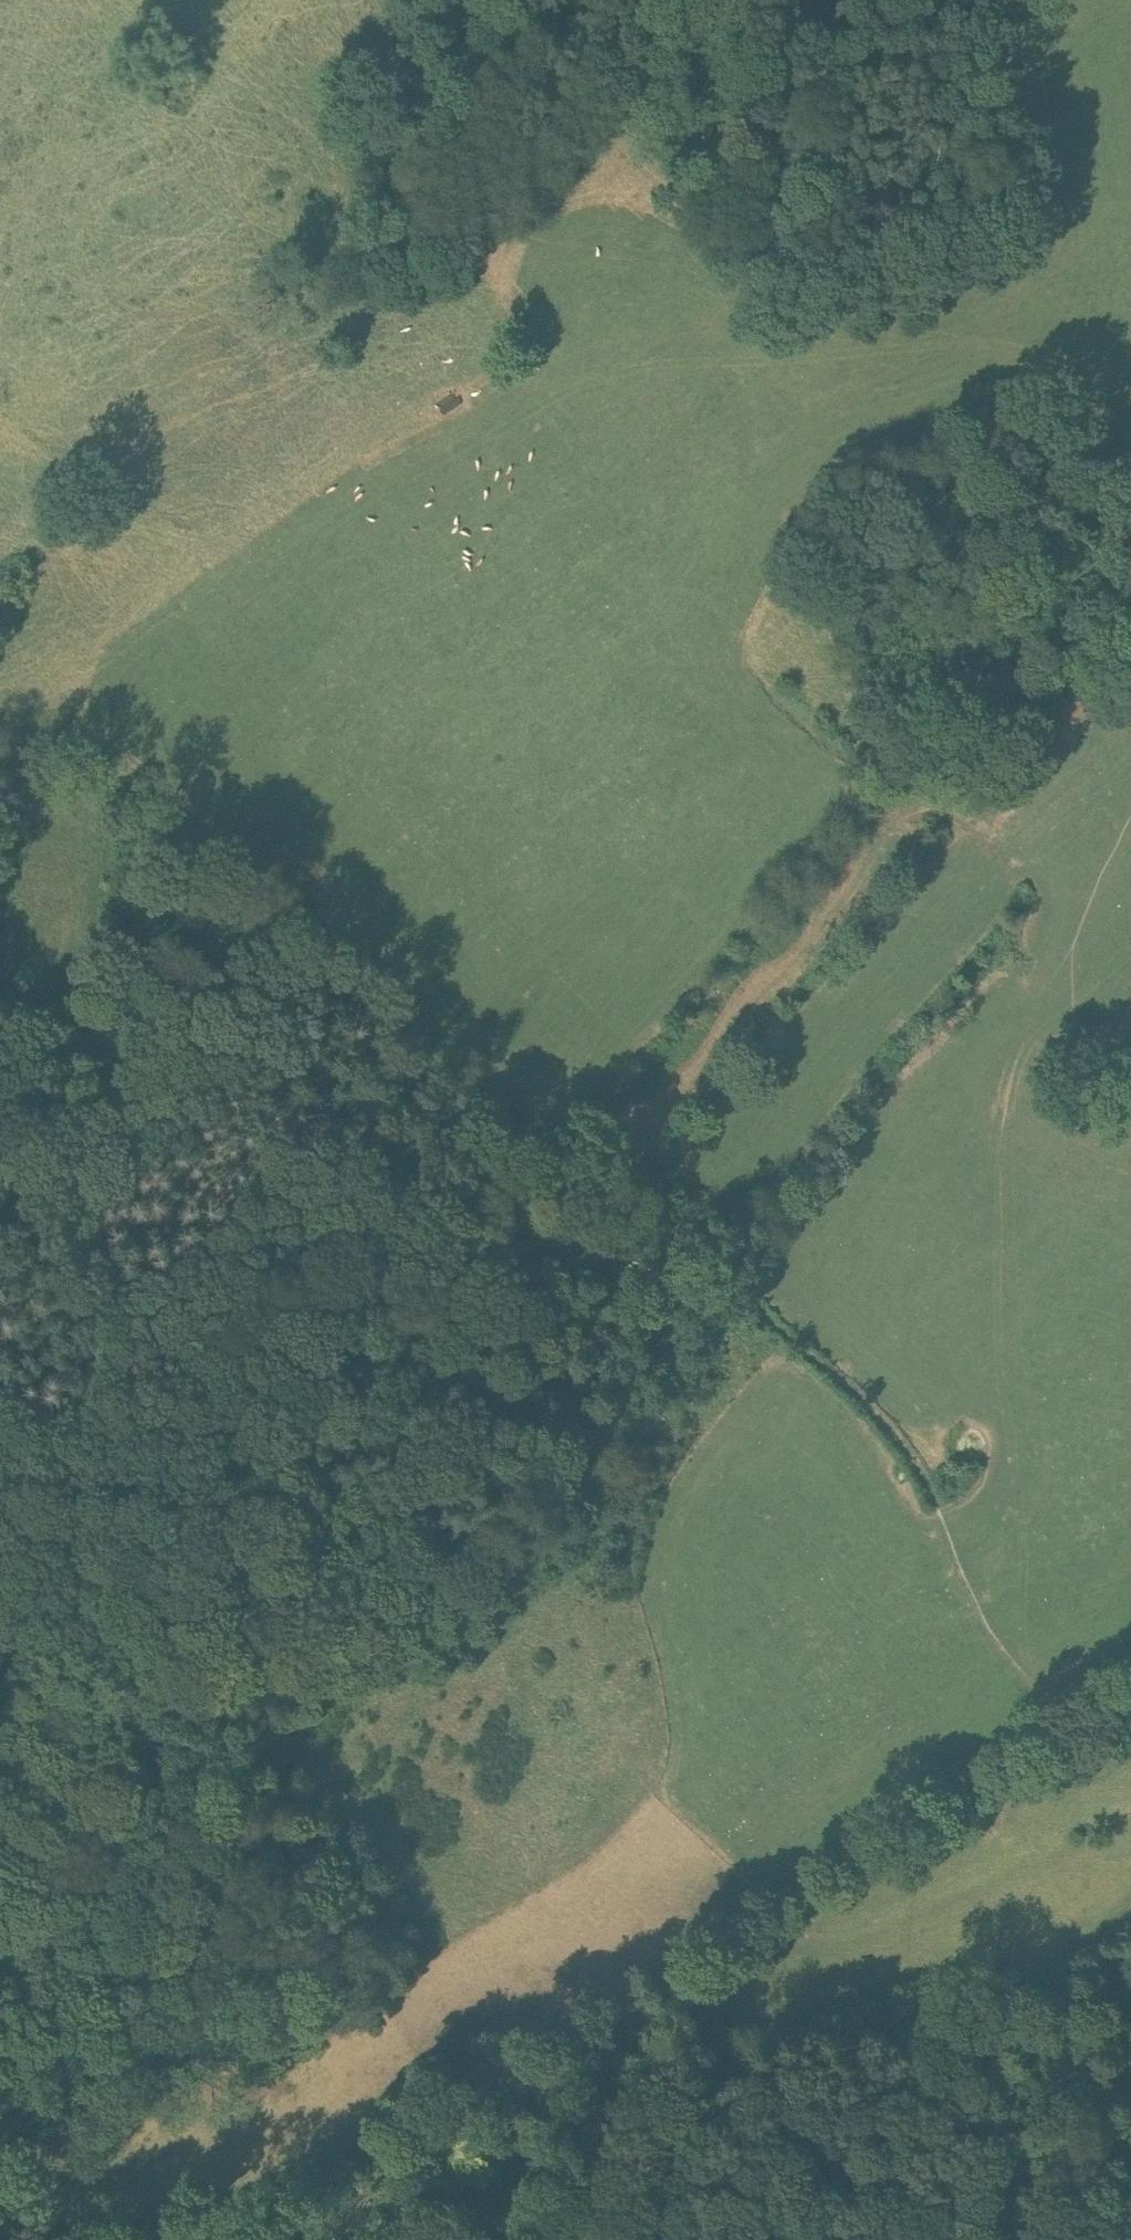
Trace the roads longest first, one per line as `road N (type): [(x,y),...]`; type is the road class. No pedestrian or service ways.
road 1 (track): [(566,1148),(636,1178),(673,1209),(765,1316),(904,1447),(977,1614),(1023,1675),(1076,1712),(1130,1715)]

